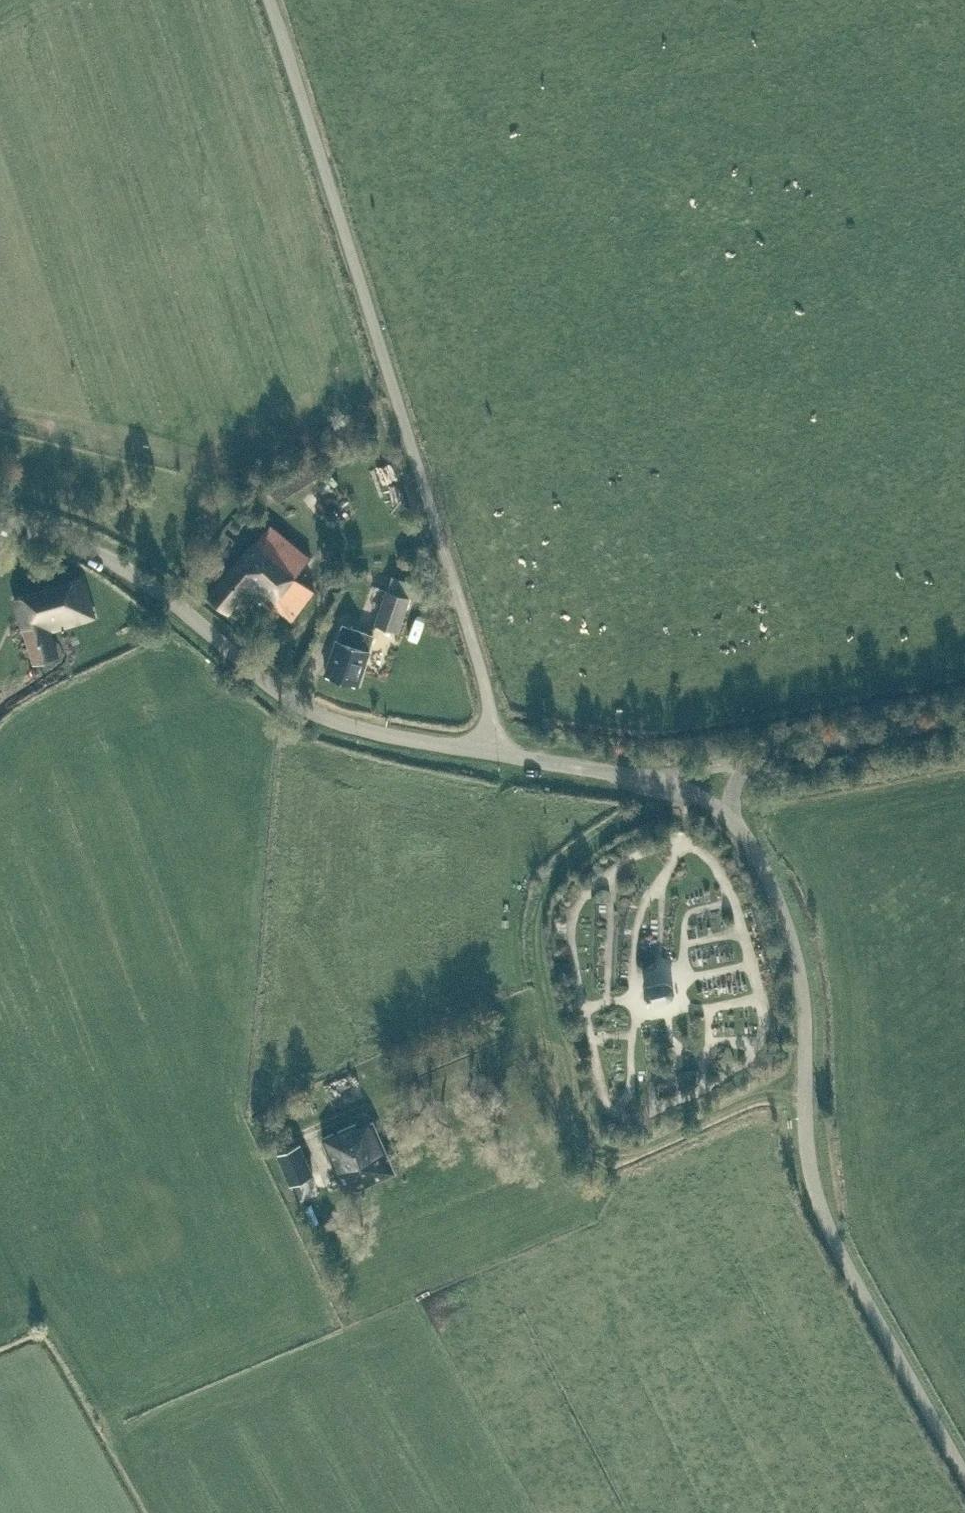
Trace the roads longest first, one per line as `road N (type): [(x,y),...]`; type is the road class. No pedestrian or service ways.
road 1 (unclassified): [(491,751),(487,694),(269,0)]
road 2 (unclassified): [(964,1475),(822,1215),(809,1157),(802,1000),(790,938),(758,859),(732,822)]
road 3 (unclassified): [(0,518),(123,566),(303,706),(357,727),(491,751)]
road 4 (track): [(805,1085),(754,1098),(630,1153),(603,1147),(582,1129),(562,1056),(546,1046),(358,1111)]
road 5 (unclassified): [(753,757),(964,717)]
road 6 (unclassified): [(645,778),(491,751)]

